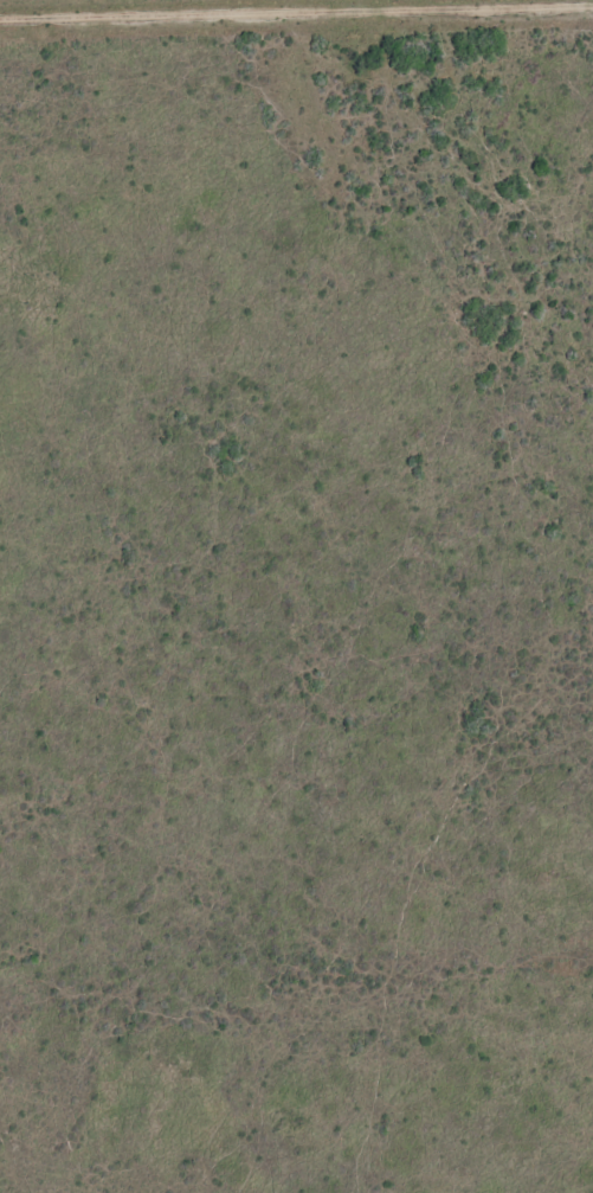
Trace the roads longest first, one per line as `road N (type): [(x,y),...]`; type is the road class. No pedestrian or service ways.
road 1 (track): [(592,2),(0,15)]

